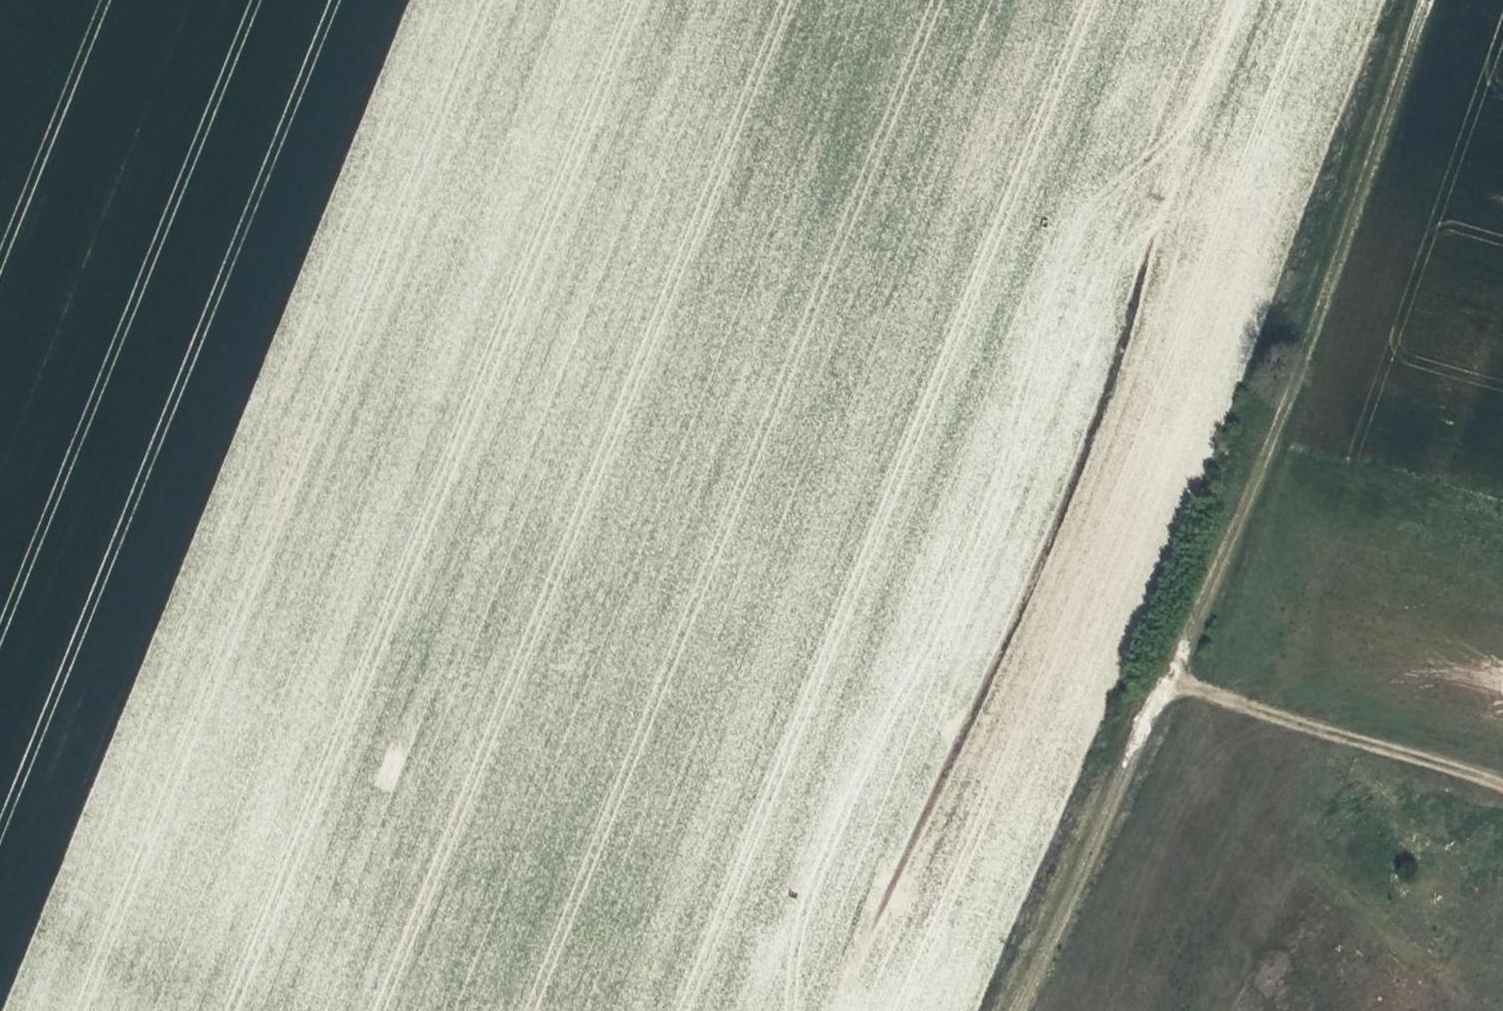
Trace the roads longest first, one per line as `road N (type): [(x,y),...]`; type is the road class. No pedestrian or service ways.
road 1 (track): [(1013,1010),(1158,678),(1417,0)]
road 2 (track): [(1158,678),(1502,790)]

